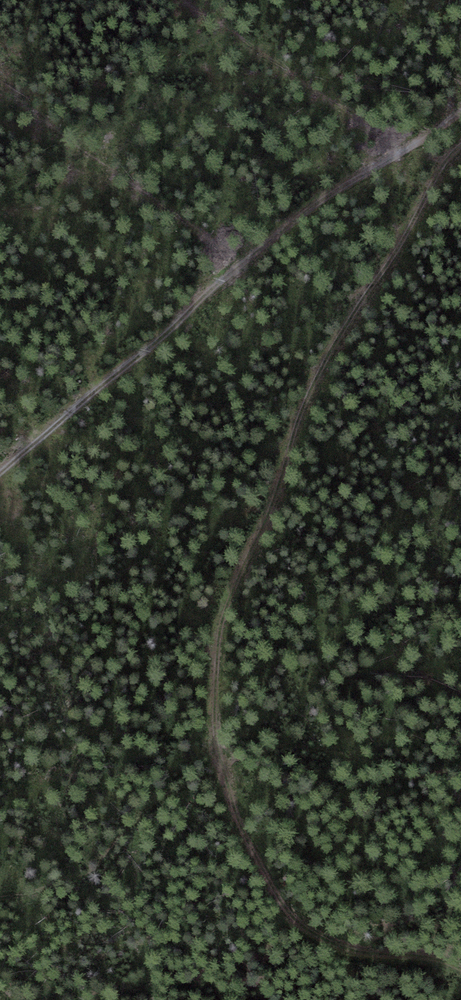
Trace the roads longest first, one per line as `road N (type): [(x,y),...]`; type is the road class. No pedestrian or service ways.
road 1 (track): [(460,156),(329,356),(231,590),(214,677),(214,738),(244,849),(300,925),(343,946),(400,948),(460,968)]
road 2 (track): [(0,473),(230,273),(460,114)]
road 3 (track): [(220,761),(314,747),(409,770),(460,770)]

